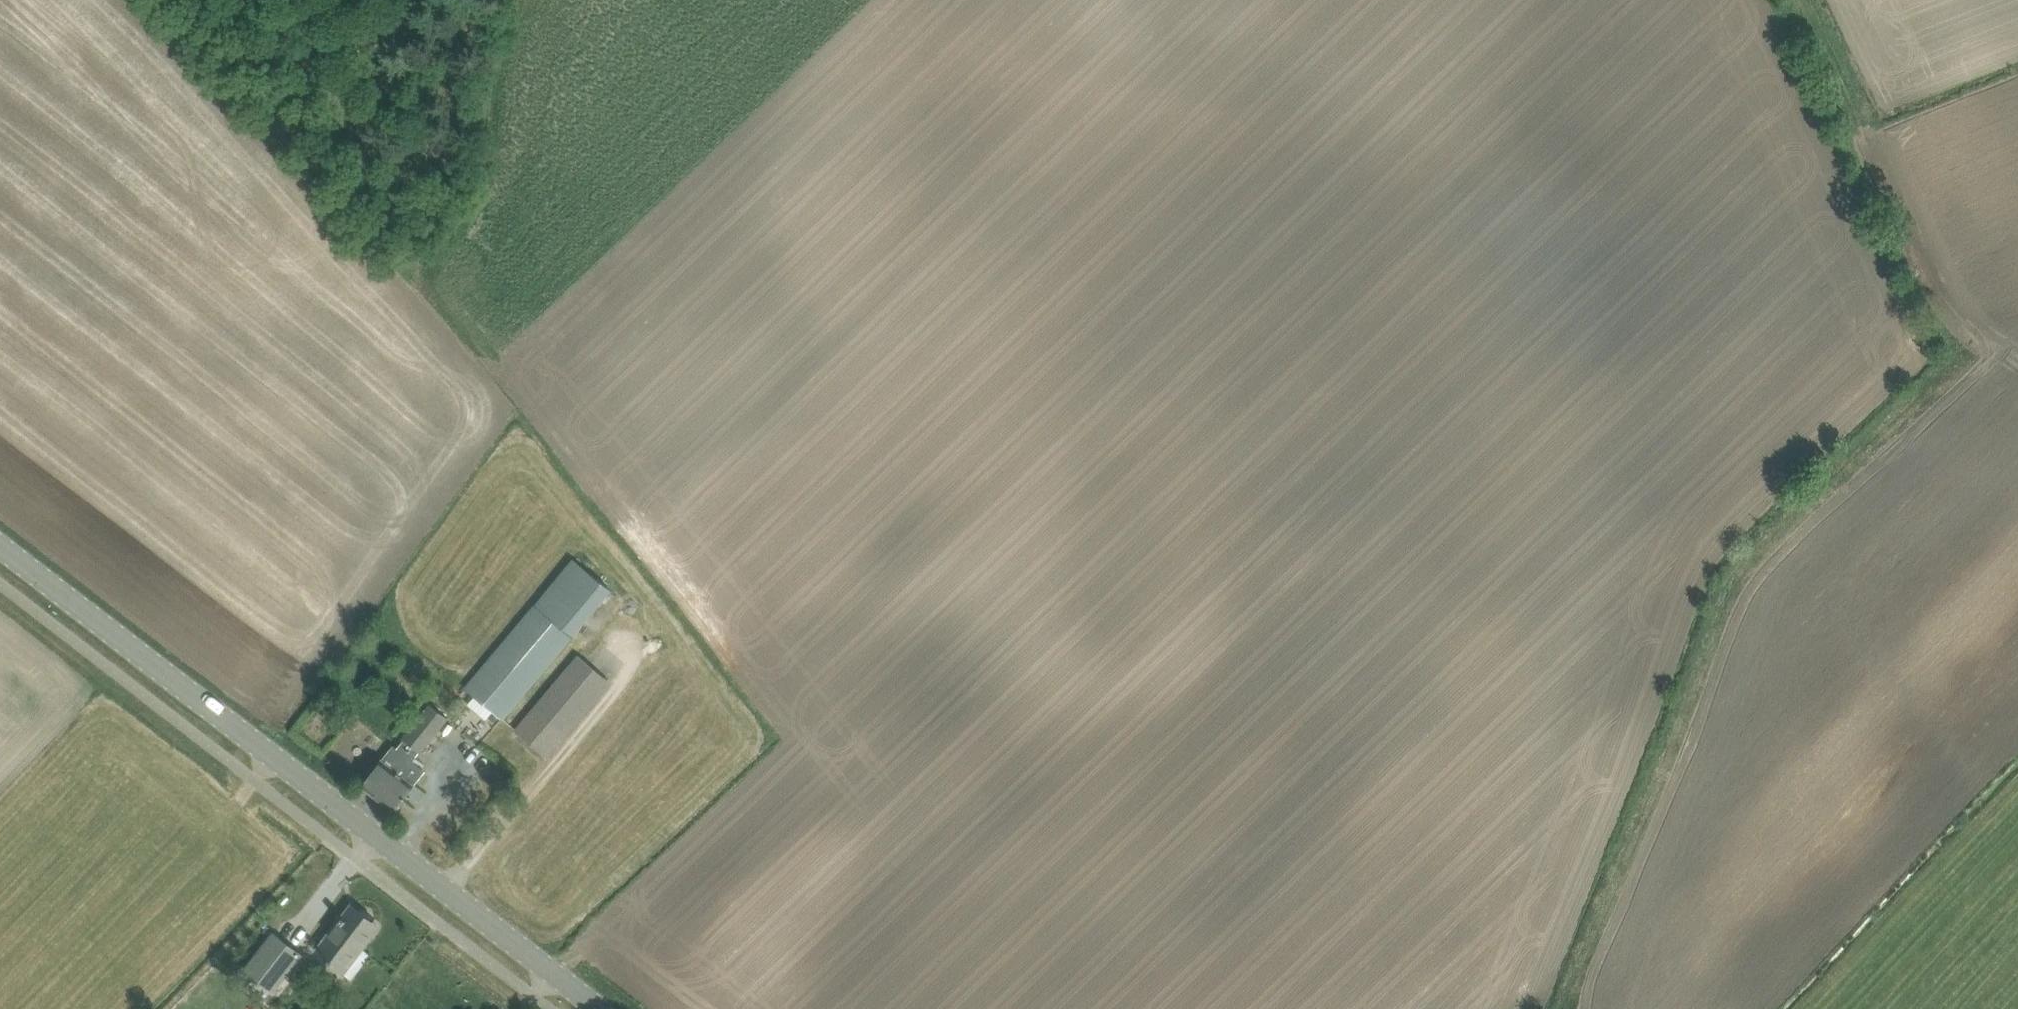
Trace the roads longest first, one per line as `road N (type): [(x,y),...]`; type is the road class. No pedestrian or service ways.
road 1 (tertiary): [(597,1008),(0,549)]

